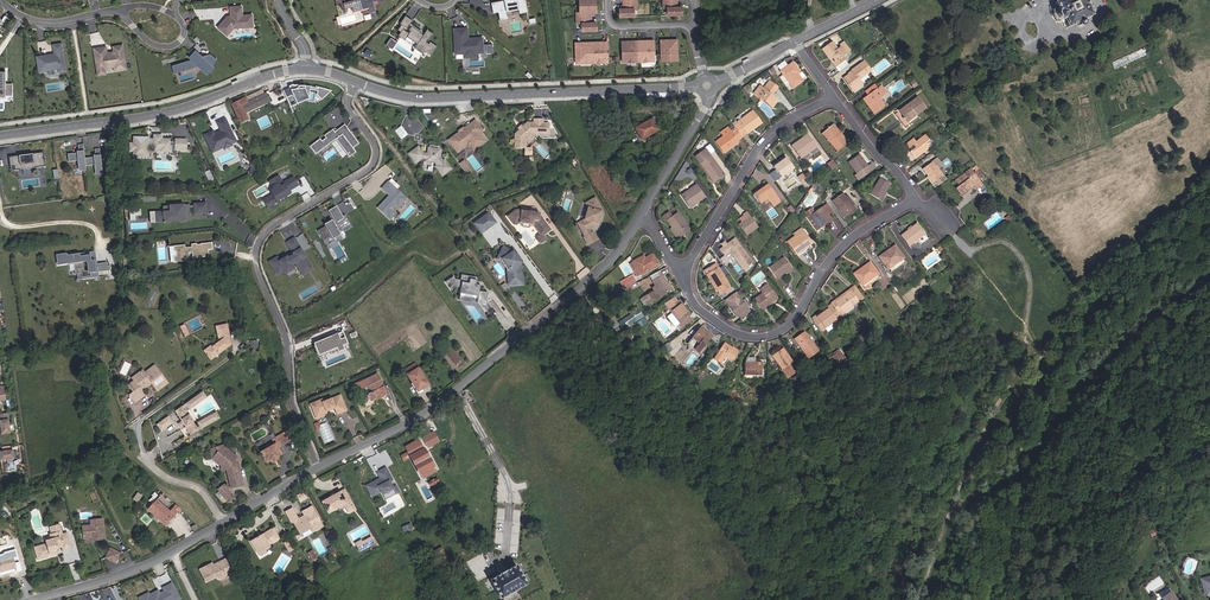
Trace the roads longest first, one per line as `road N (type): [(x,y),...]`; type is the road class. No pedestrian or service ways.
road 1 (residential): [(354,81),(348,106),(373,142),(375,159),(276,224),(256,248),(317,468)]
road 2 (residential): [(836,99),(918,200),(841,248),(778,333),(733,333),(696,306),(679,276)]
road 3 (residential): [(643,211),(593,277),(426,413),(317,468)]
road 4 (unclassified): [(354,81),(420,98),(698,86)]
road 5 (unclassified): [(0,137),(146,117),(306,69)]
road 6 (residential): [(679,276),(769,135),(836,99)]
road 7 (residential): [(224,521),(167,555),(31,599)]
road 8 (residential): [(708,94),(643,211)]
road 9 (residential): [(0,0),(40,22),(119,9)]

